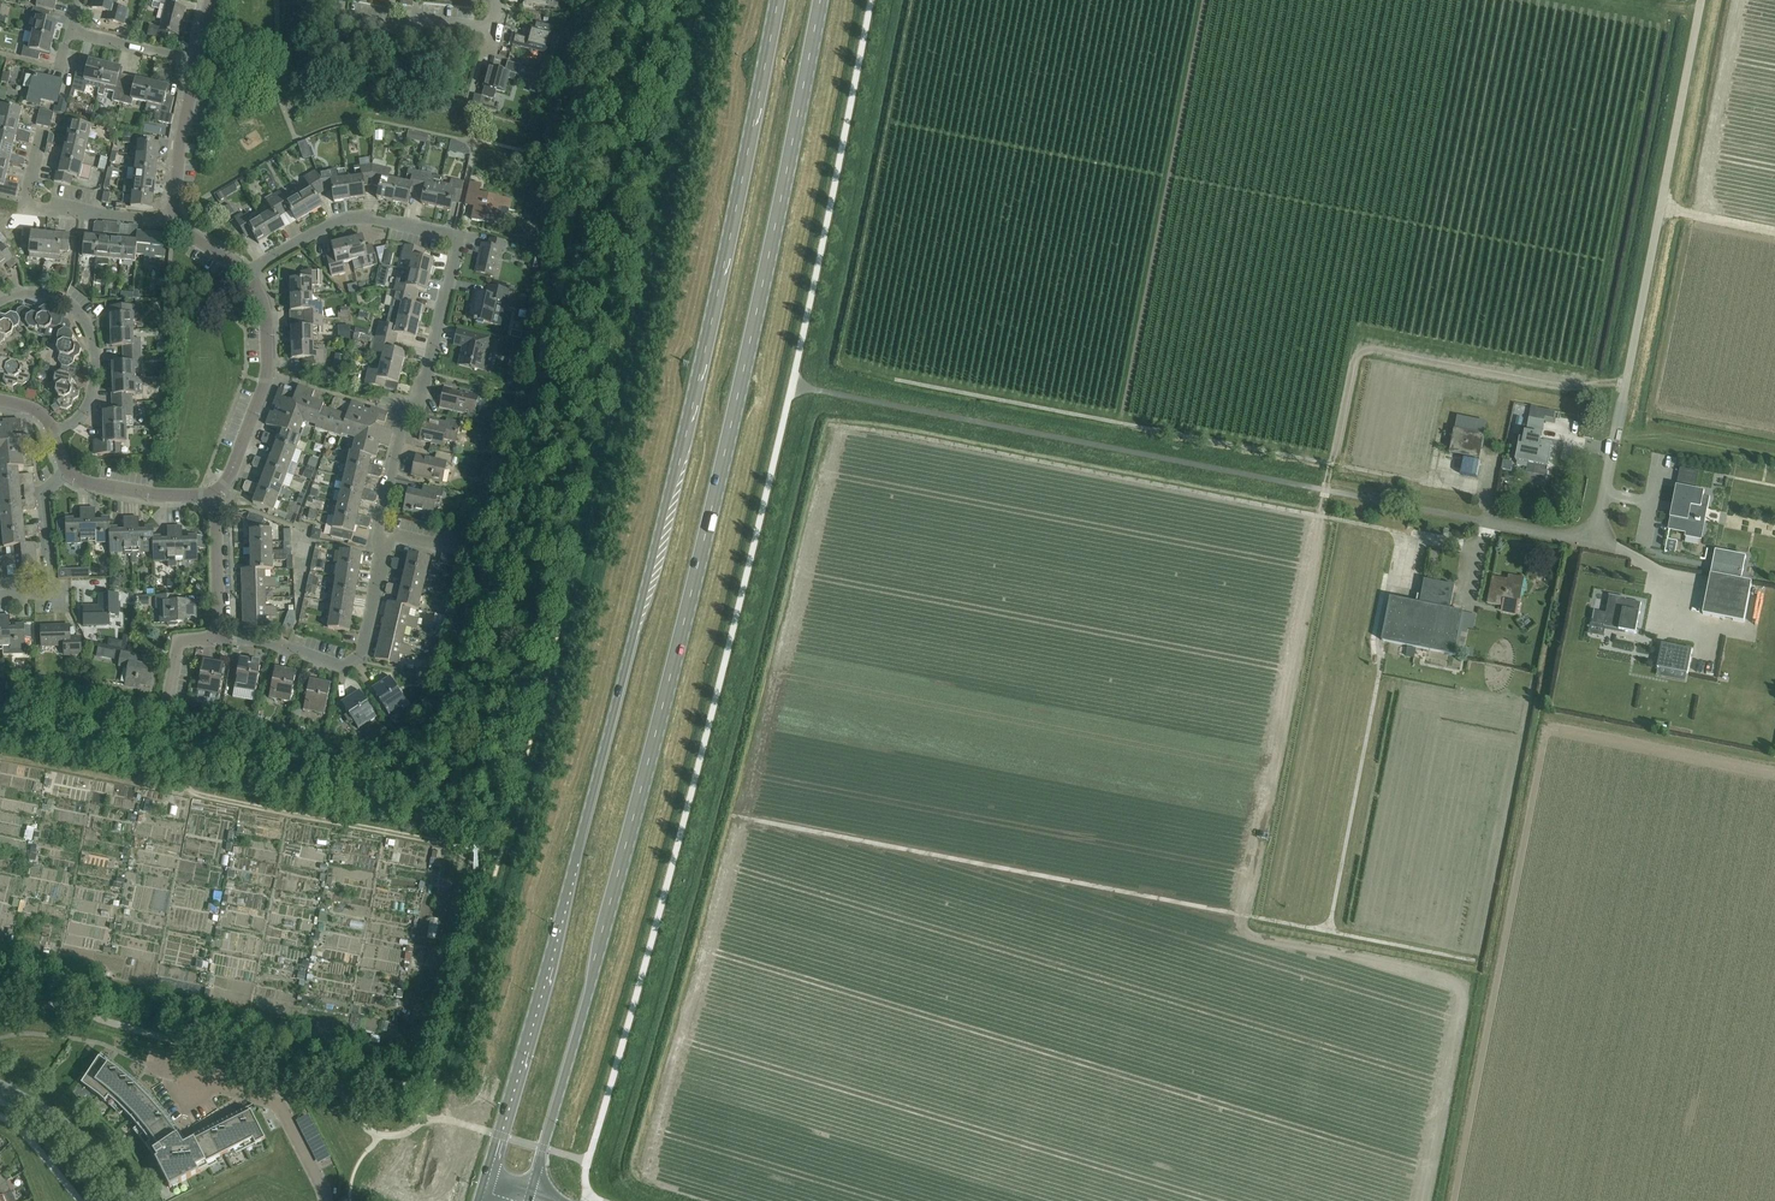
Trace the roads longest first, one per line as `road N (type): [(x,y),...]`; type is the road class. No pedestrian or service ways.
road 1 (primary): [(541,1159),(704,541),(821,0)]
road 2 (primary): [(774,0),(671,483),(493,1143)]
road 3 (unclassified): [(1471,516),(1582,532),(1599,510),(1701,0)]
road 4 (residential): [(383,535),(406,412),(458,232),(360,222),(320,227),(252,271)]
road 5 (residential): [(222,639),(350,661),(363,654),(383,535)]
road 6 (residential): [(323,1200),(323,1184),(283,1111),(148,1067)]
road 7 (residential): [(252,271),(268,321),(266,380),(229,478),(215,495)]
road 8 (residential): [(0,302),(19,292),(68,300),(97,342),(92,398),(53,439)]
road 9 (residential): [(174,228),(23,205),(41,130)]
road 10 (residential): [(336,0),(334,14),(484,31),(494,0)]
road 11 (residential): [(0,596),(48,595),(43,488),(65,466)]
road 12 (residential): [(222,639),(181,641),(157,747),(187,753)]
road 13 (residential): [(194,63),(174,228)]
road 14 (tertiary): [(123,1200),(68,1136),(0,1091)]
road 15 (residential): [(215,495),(155,497),(83,482),(65,466)]
road 16 (residential): [(215,495),(222,639)]
road 17 (residential): [(194,63),(71,30)]

